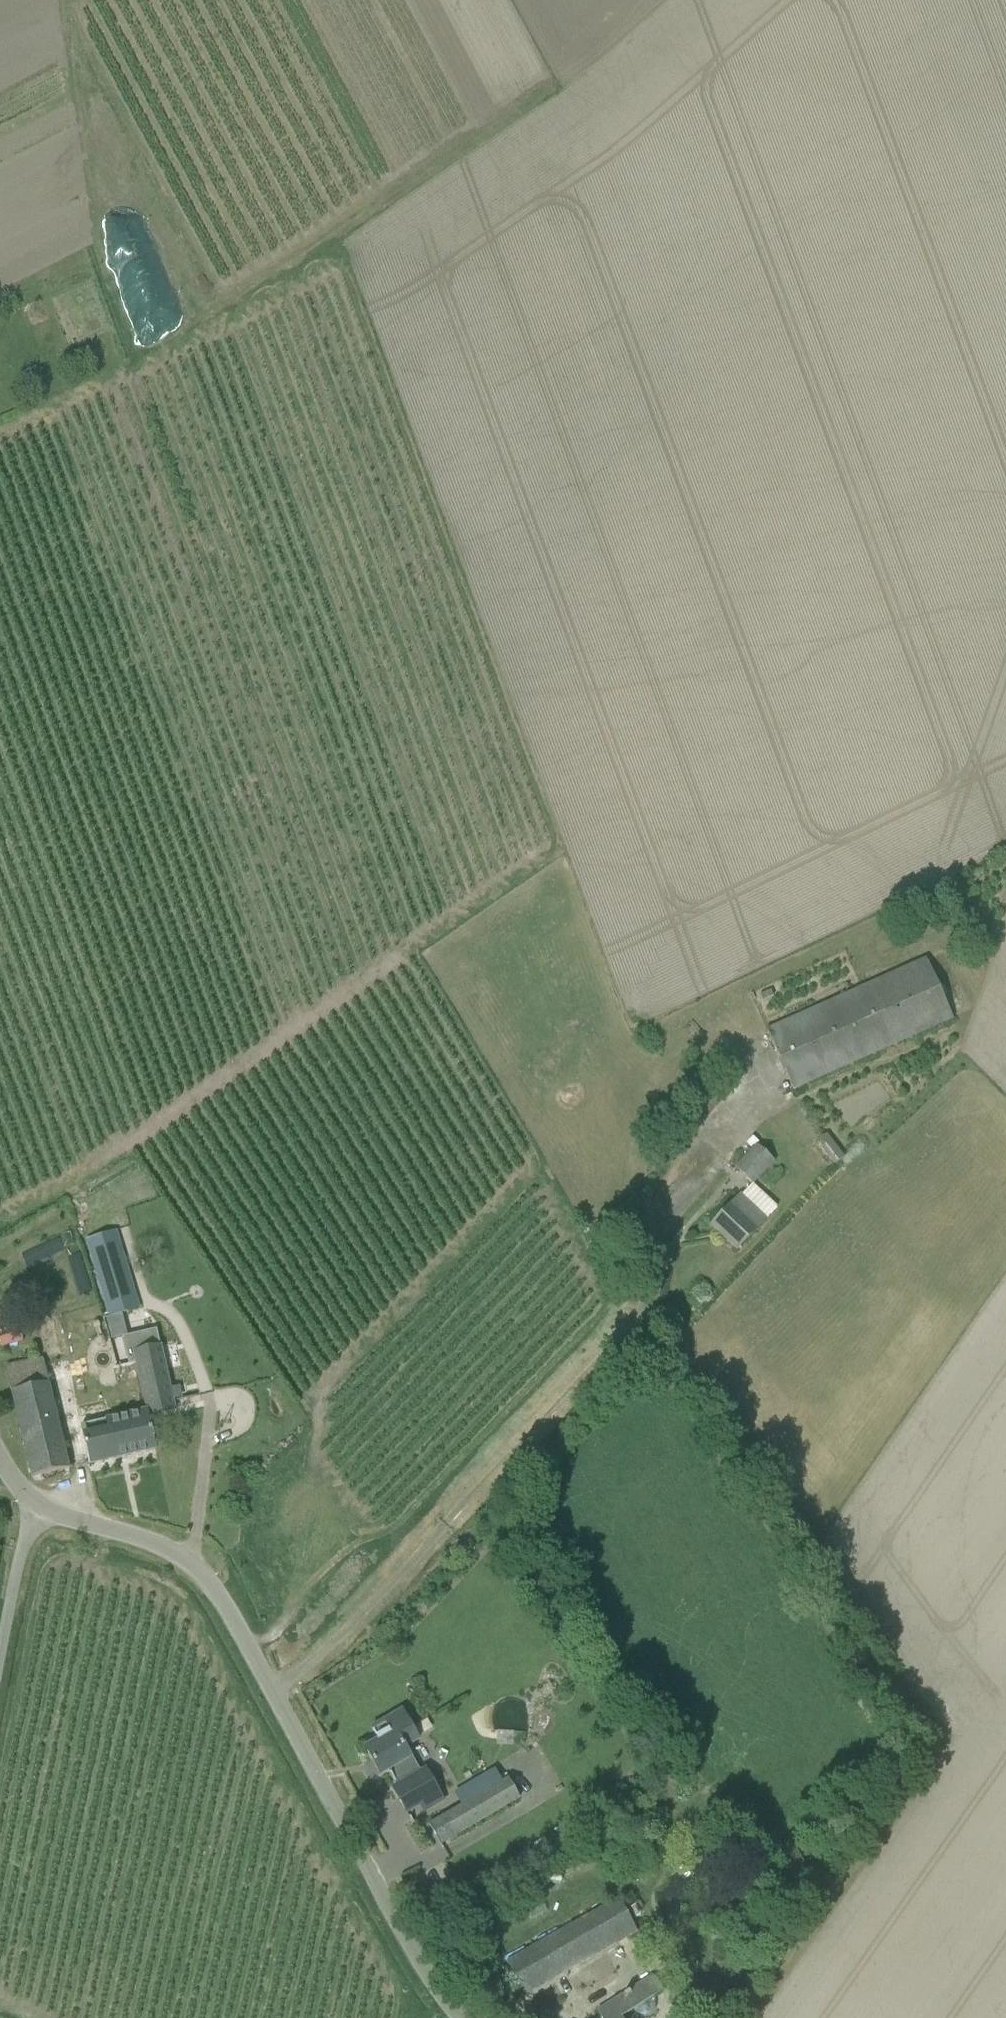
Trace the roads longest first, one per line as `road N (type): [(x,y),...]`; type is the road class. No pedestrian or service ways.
road 1 (unclassified): [(461,2017),(431,1984),(218,1593),(187,1561),(41,1507)]
road 2 (unclassified): [(0,1664),(25,1537),(41,1507)]

